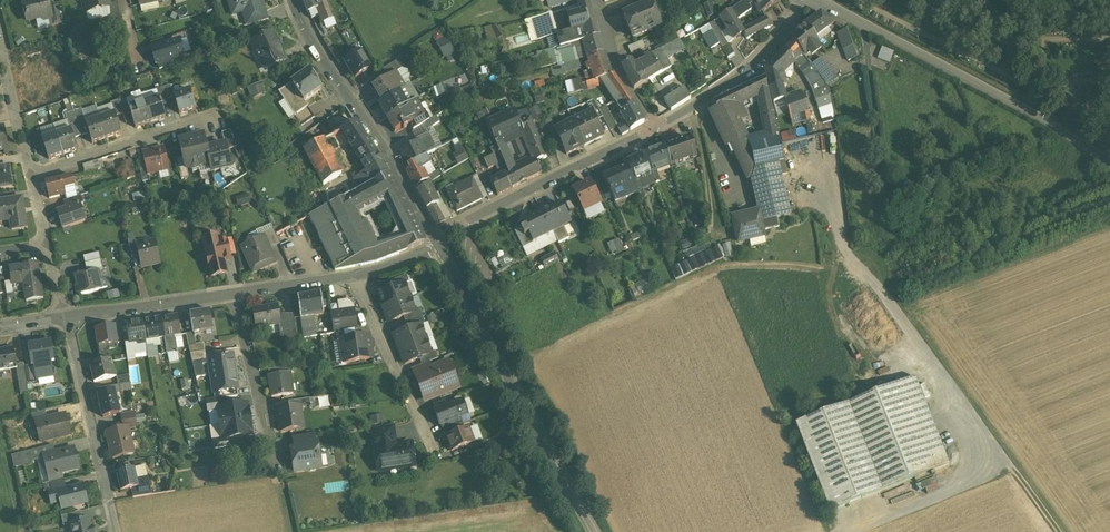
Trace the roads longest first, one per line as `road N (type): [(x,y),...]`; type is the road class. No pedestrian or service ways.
road 1 (unclassified): [(820,0),(1109,162)]
road 2 (secondary): [(439,245),(595,531)]
road 3 (secondary): [(293,0),(435,237)]
road 4 (residential): [(655,126),(435,237)]
road 5 (residential): [(119,531),(63,319)]
road 6 (track): [(882,291),(1010,469)]
road 7 (residential): [(353,274),(438,463)]
road 8 (residential): [(795,0),(750,64),(655,126)]
road 9 (residential): [(30,176),(210,116)]
road 10 (residential): [(235,294),(276,473)]
road 11 (residential): [(235,294),(63,319)]
road 12 (track): [(882,291),(845,251),(829,144)]
road 13 (residential): [(596,0),(615,67),(655,126)]
road 14 (residential): [(30,176),(0,51)]

